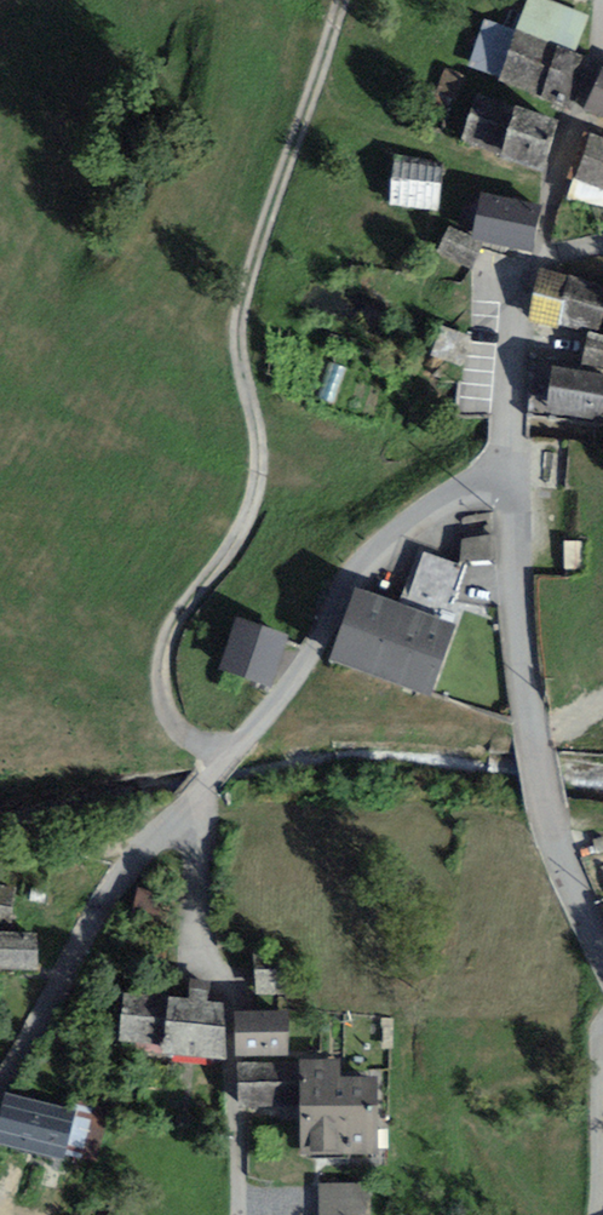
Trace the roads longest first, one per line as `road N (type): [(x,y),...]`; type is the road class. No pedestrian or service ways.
road 1 (track): [(225,761),(185,731),(171,708),(166,642),(244,527),(257,493),(242,308),(344,0)]
road 2 (residential): [(602,933),(545,789),(518,497),(505,476)]
road 3 (unclassified): [(505,476),(477,481),(416,521),(357,577),(306,659),(195,806)]
road 4 (unclassified): [(195,806),(199,903),(229,1009),(239,1214)]
road 5 (unclassified): [(195,806),(129,868),(0,1091)]
road 6 (residential): [(539,264),(602,31)]
road 7 (residential): [(505,476),(520,304),(539,264)]

